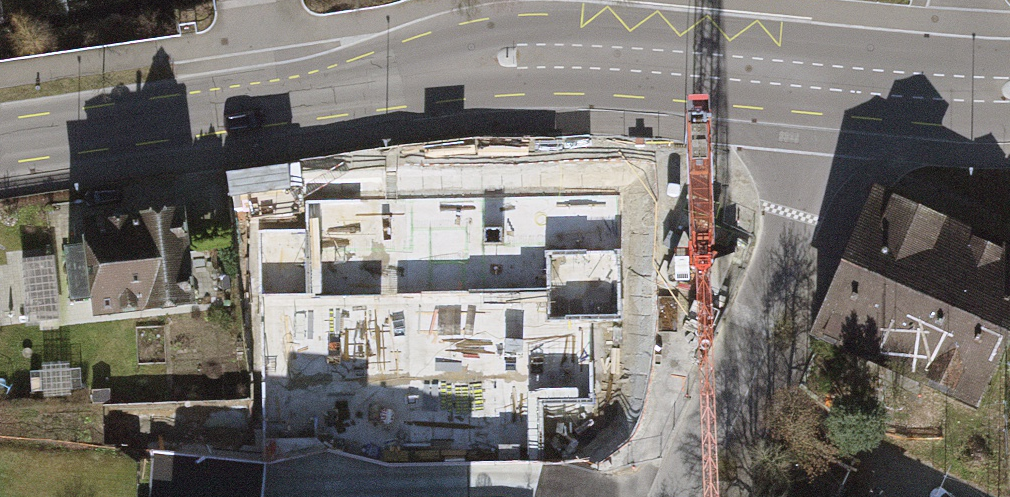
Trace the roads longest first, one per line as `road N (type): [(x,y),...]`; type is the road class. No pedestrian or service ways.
road 1 (tertiary): [(822,76),(510,56),(266,104)]
road 2 (residential): [(679,496),(816,140),(822,76)]
road 3 (tertiary): [(266,104),(0,142)]
road 4 (tertiary): [(958,86),(822,76)]

